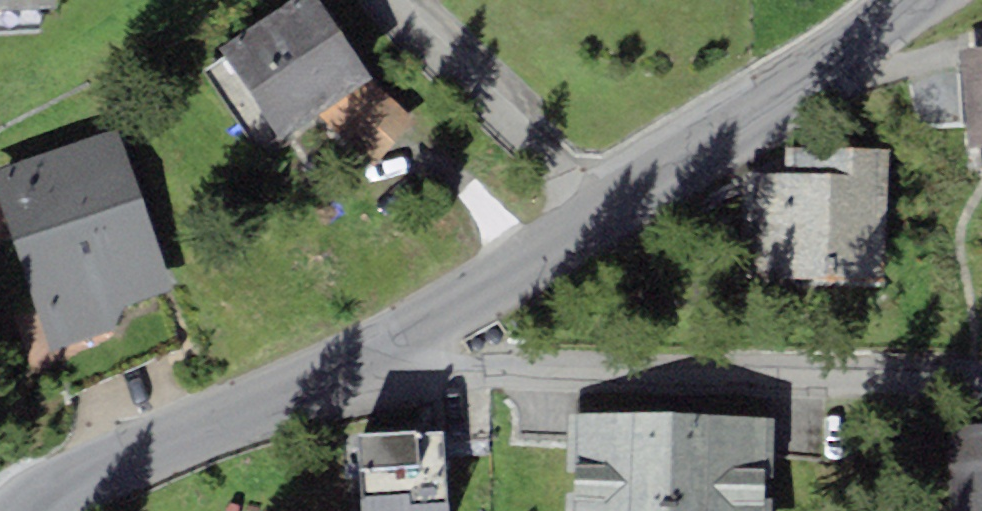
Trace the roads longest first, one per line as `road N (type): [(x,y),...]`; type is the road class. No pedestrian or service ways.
road 1 (residential): [(367,360),(815,79),(921,0)]
road 2 (residential): [(981,379),(367,360)]
road 3 (residential): [(33,510),(69,480),(367,360)]

